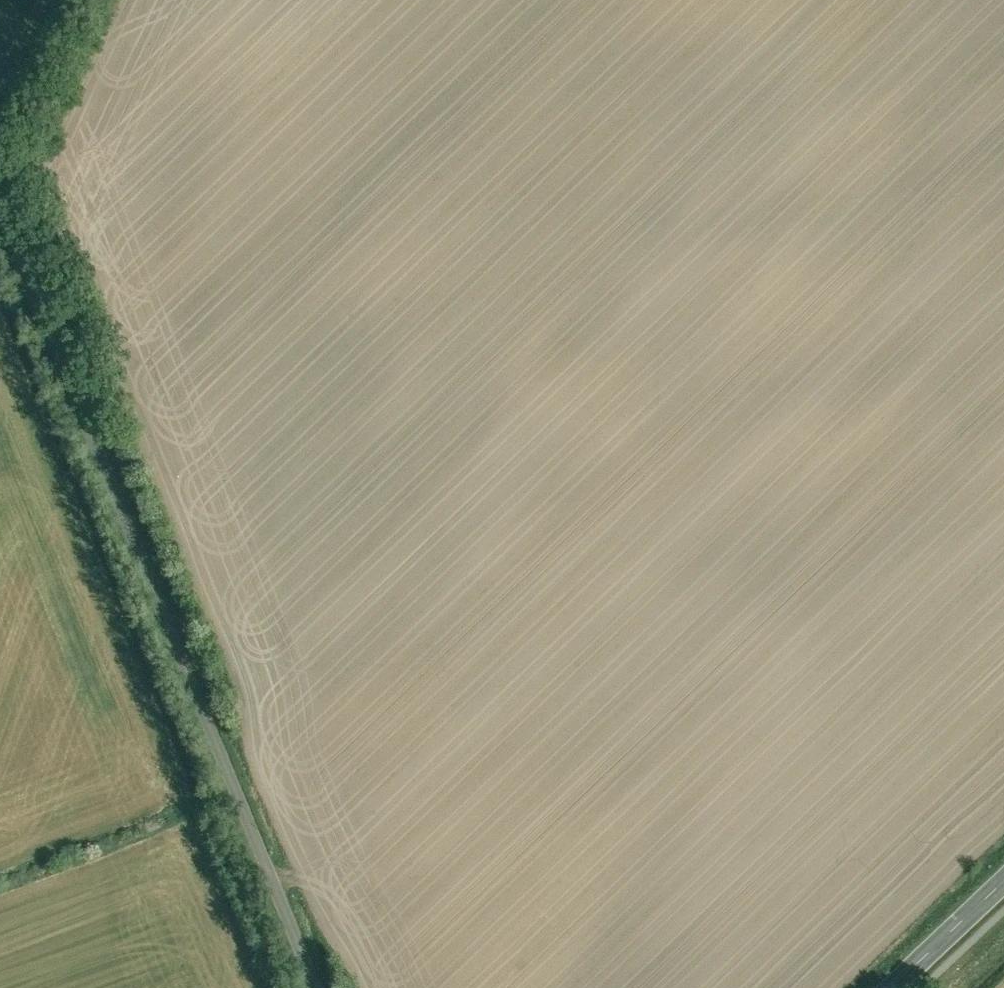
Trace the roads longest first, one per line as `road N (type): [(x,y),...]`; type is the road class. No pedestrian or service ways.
road 1 (unclassified): [(318,987),(0,203)]
road 2 (tertiary): [(1003,877),(887,987)]

